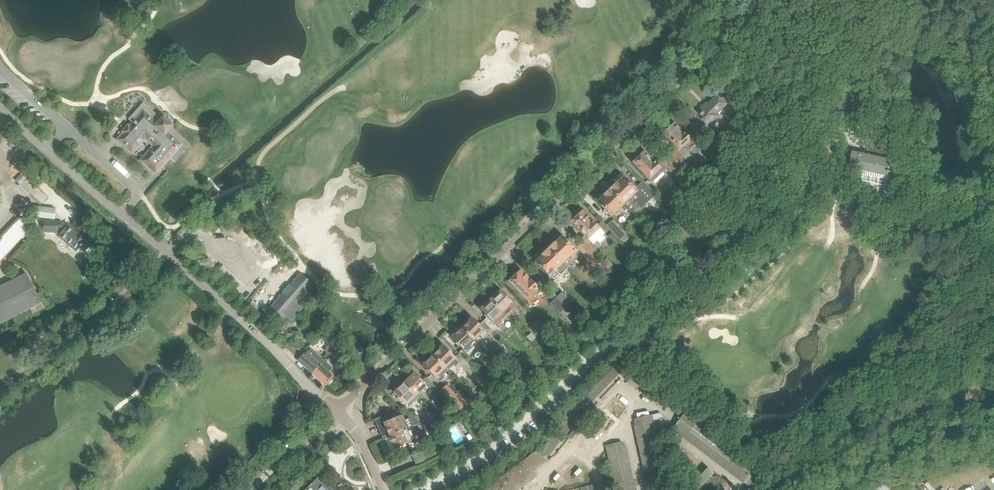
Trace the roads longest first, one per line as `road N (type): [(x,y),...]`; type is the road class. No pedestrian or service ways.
road 1 (residential): [(761,0),(336,411)]
road 2 (residential): [(336,411),(121,212)]
road 3 (track): [(822,489),(993,445)]
road 4 (residential): [(121,212),(138,193),(69,130),(48,152)]
road 5 (track): [(627,390),(535,489)]

